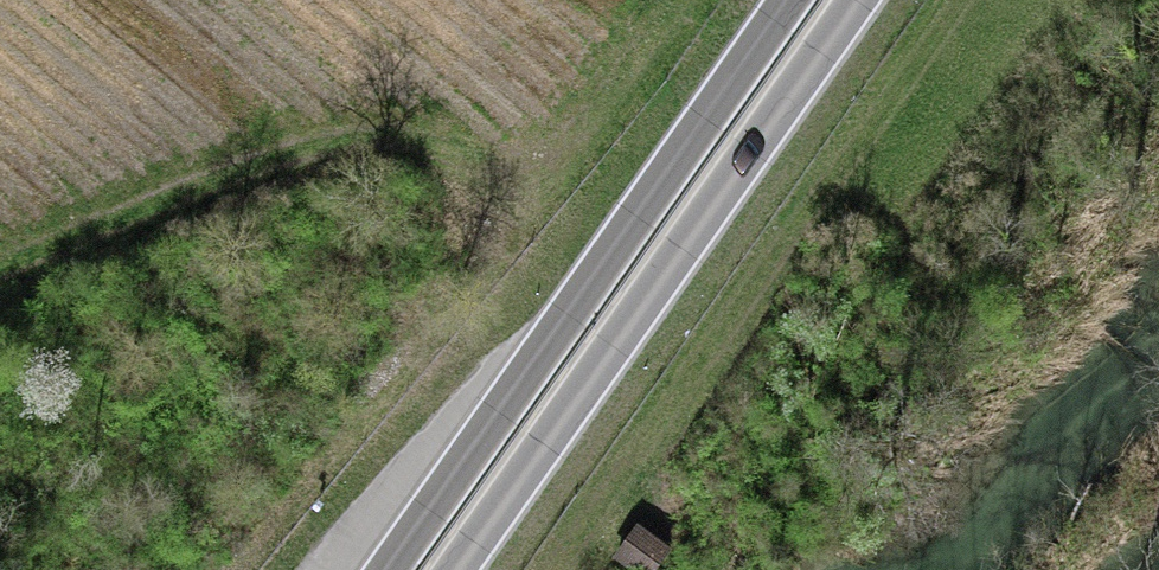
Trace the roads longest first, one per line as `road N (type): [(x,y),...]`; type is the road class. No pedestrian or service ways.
road 1 (track): [(0,297),(378,154),(500,174),(556,164),(607,119),(693,0)]
road 2 (trunk): [(451,569),(852,0)]
road 3 (trunk): [(787,0),(387,569)]
road 4 (track): [(560,569),(852,156)]

